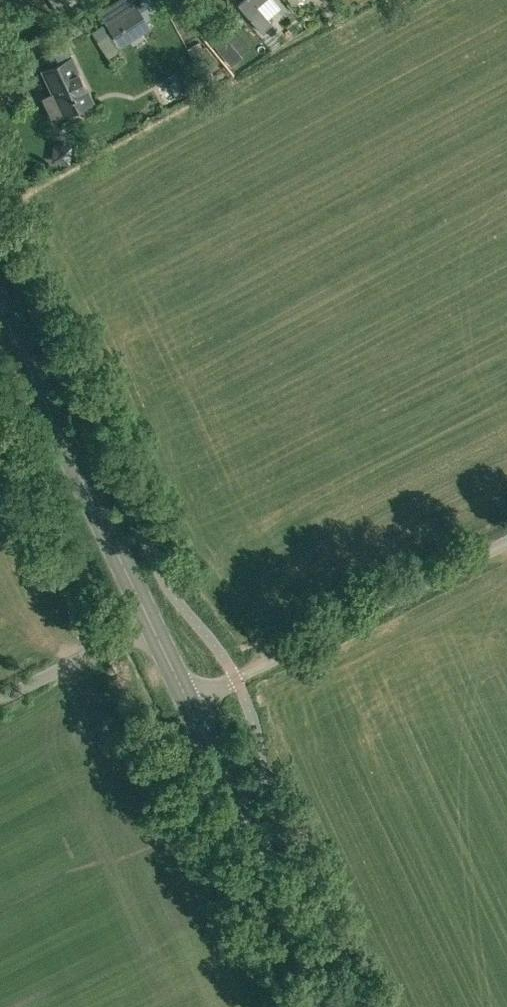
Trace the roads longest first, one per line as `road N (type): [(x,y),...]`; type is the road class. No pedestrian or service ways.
road 1 (secondary): [(188,703),(0,305)]
road 2 (unclassified): [(188,703),(506,542)]
road 3 (secondary): [(334,1006),(188,703)]

